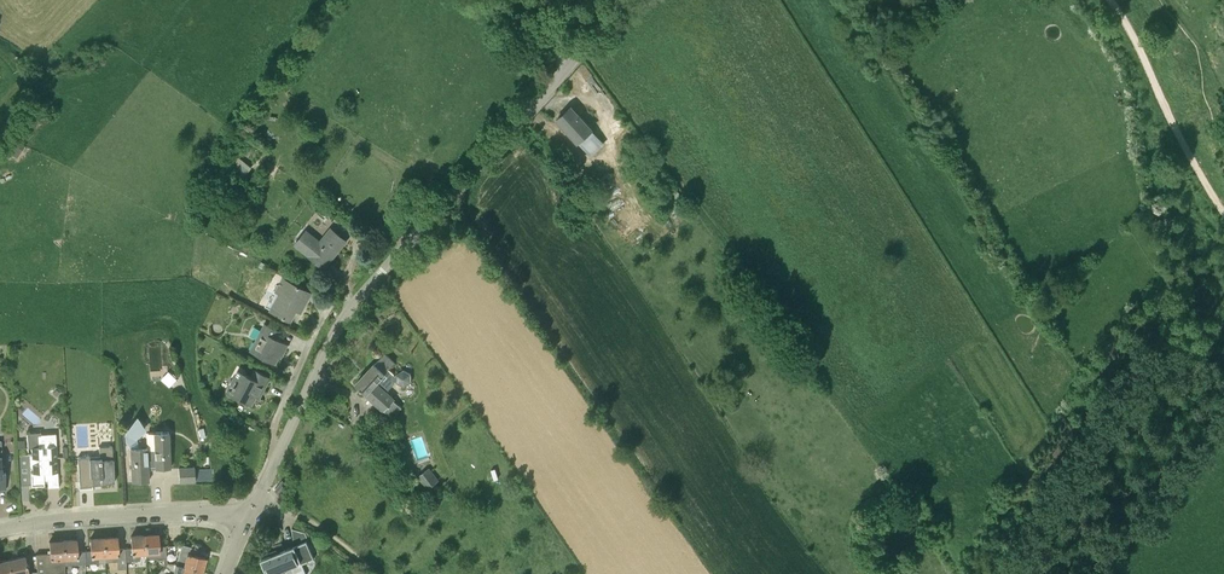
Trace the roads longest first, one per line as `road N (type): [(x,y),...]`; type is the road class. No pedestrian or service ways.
road 1 (tertiary): [(276,458),(354,303),(621,0)]
road 2 (track): [(232,519),(224,462),(194,394),(184,326),(157,312),(119,323)]
road 3 (residential): [(0,532),(112,518),(249,519)]
road 4 (track): [(1223,216),(1110,0)]
road 5 (residential): [(276,458),(273,427),(332,303)]
road 6 (track): [(377,573),(318,526),(258,498)]

